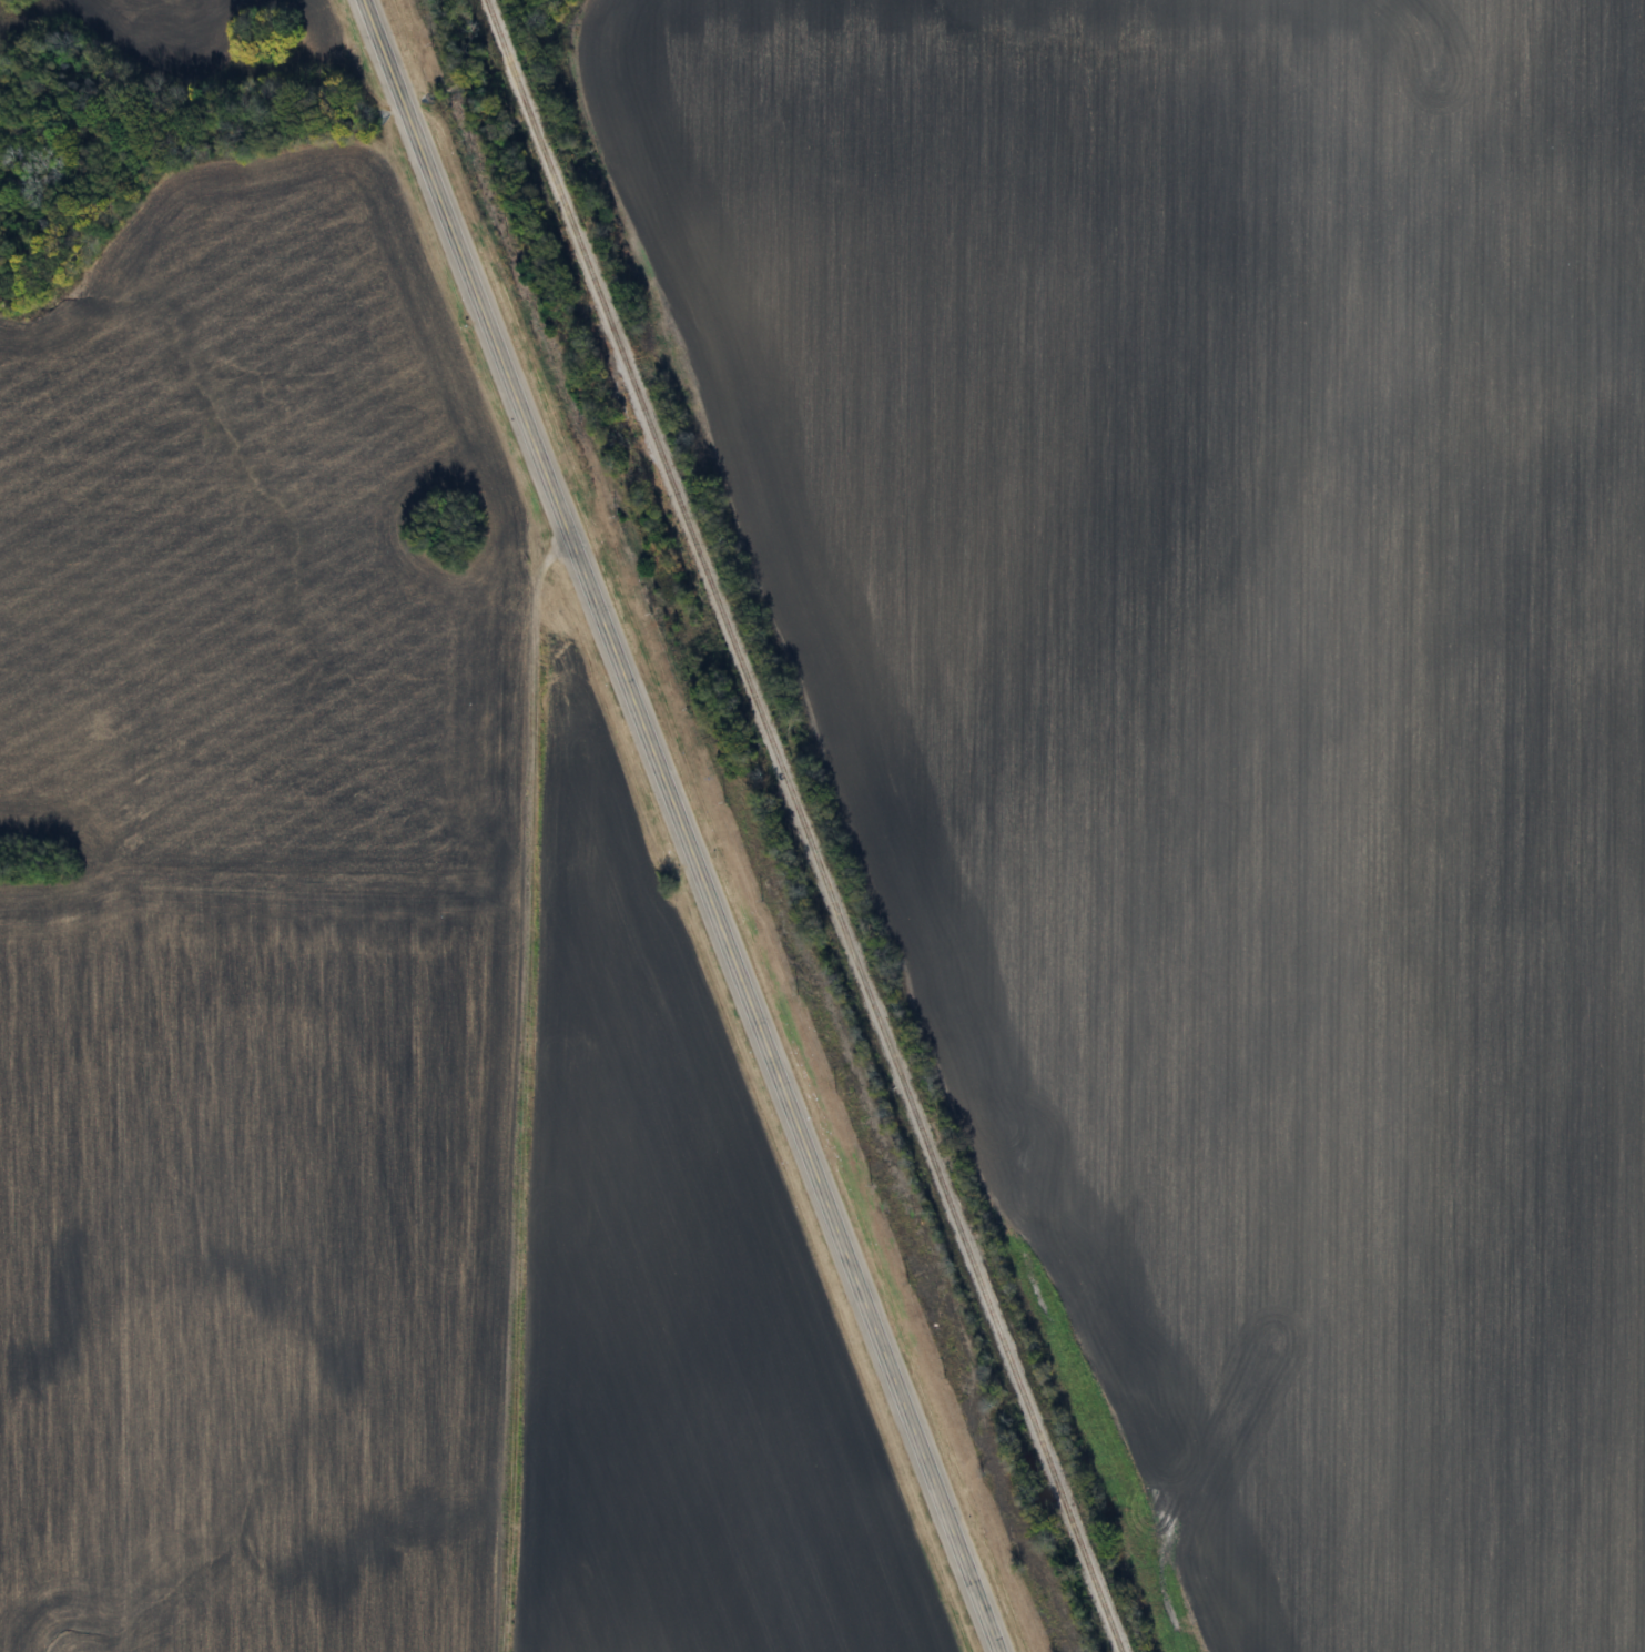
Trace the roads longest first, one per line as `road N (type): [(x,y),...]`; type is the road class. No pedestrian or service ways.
road 1 (primary): [(998,1651),(363,0)]

